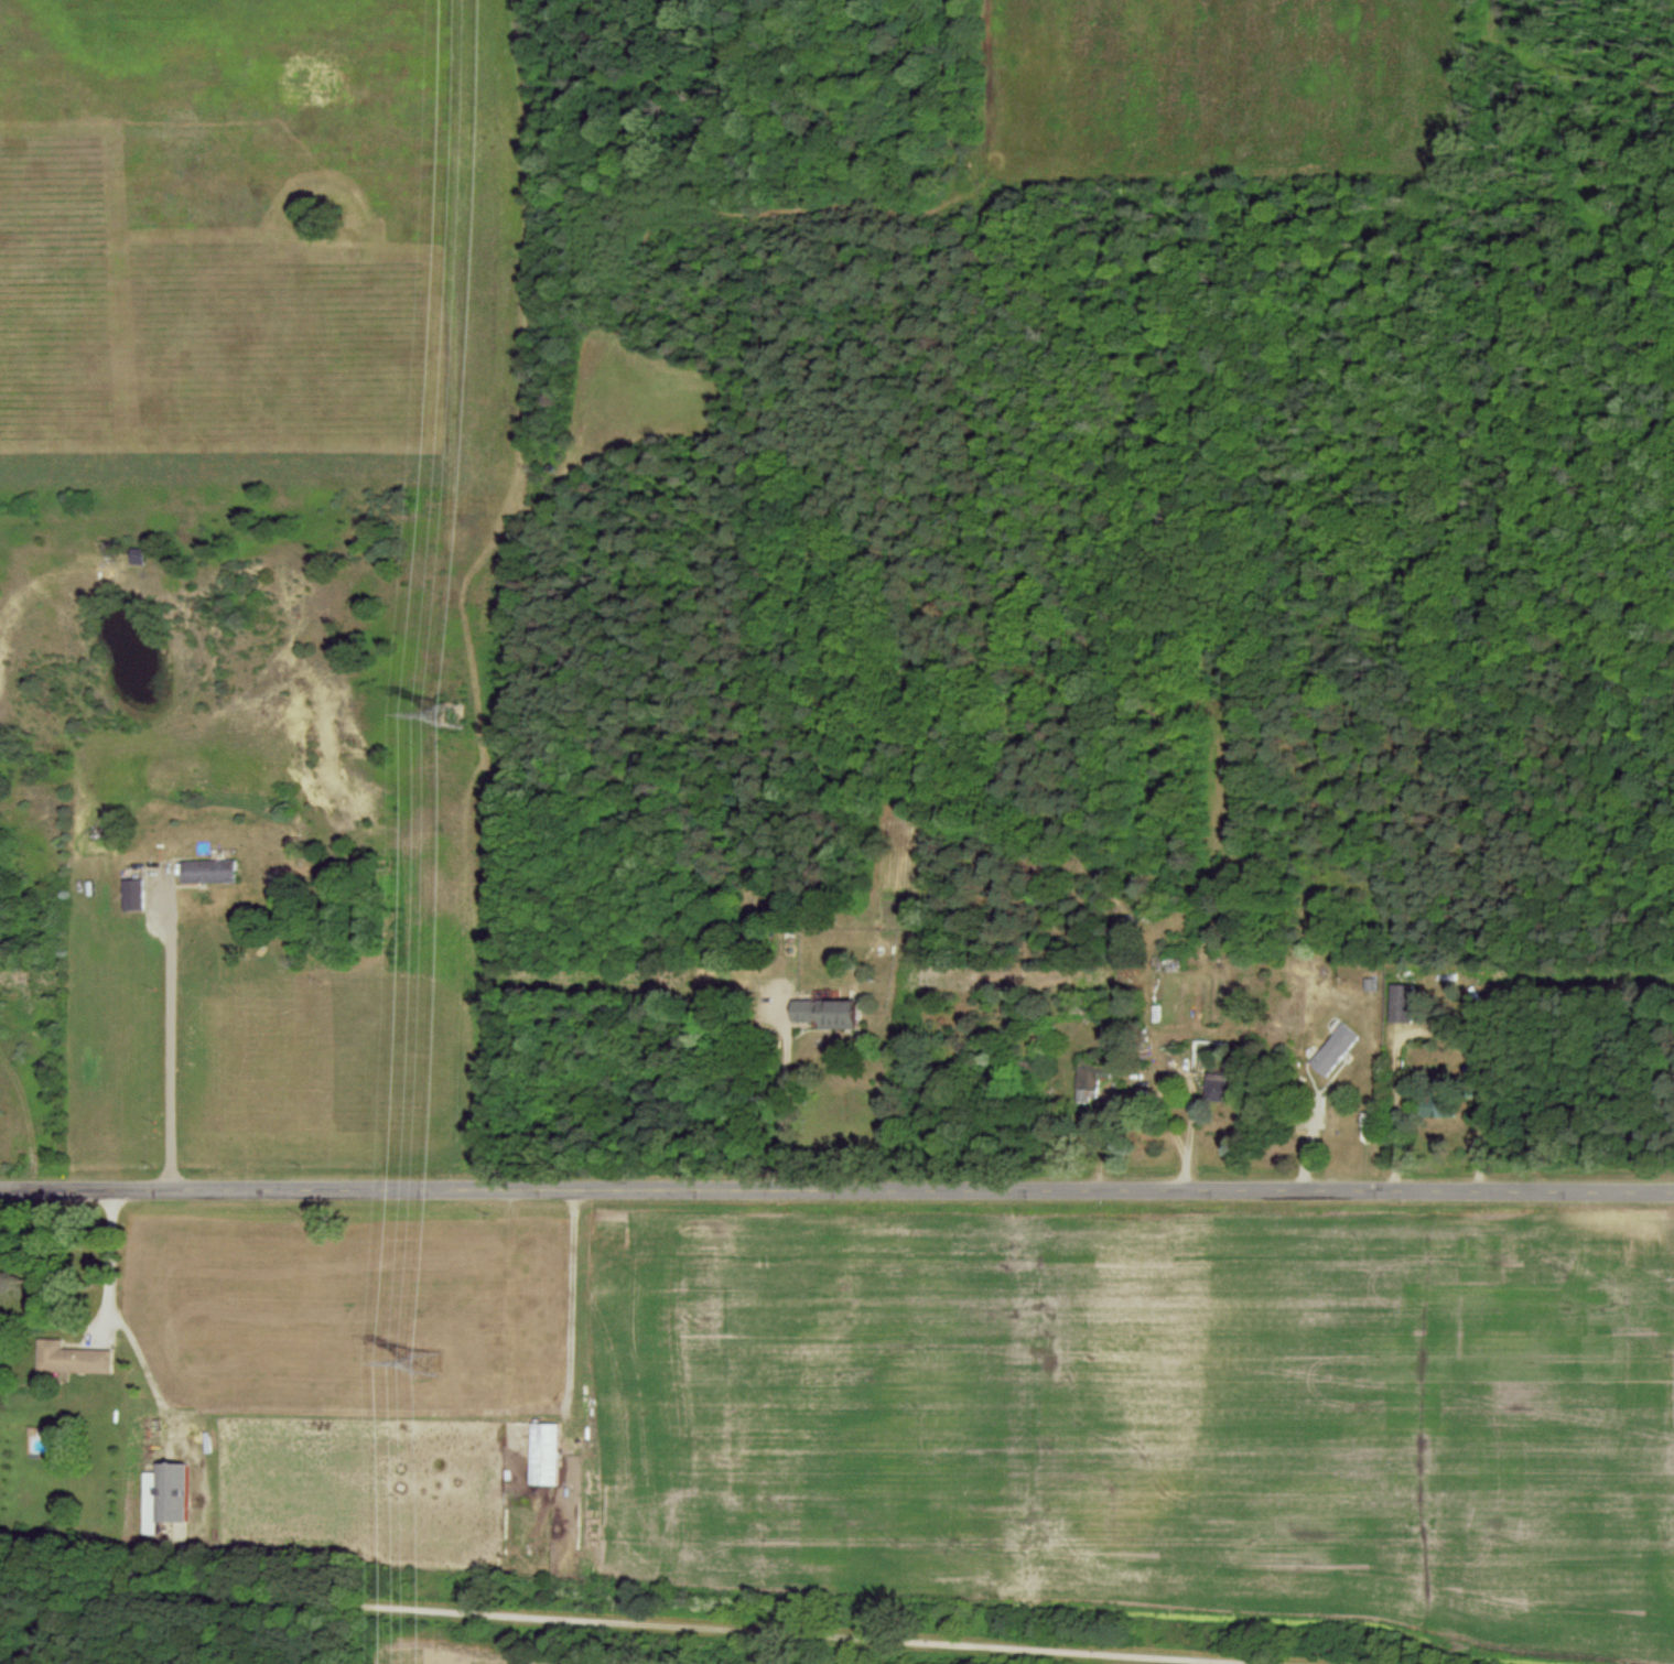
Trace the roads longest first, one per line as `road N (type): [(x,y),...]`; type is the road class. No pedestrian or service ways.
road 1 (residential): [(1673,1194),(0,1192)]

